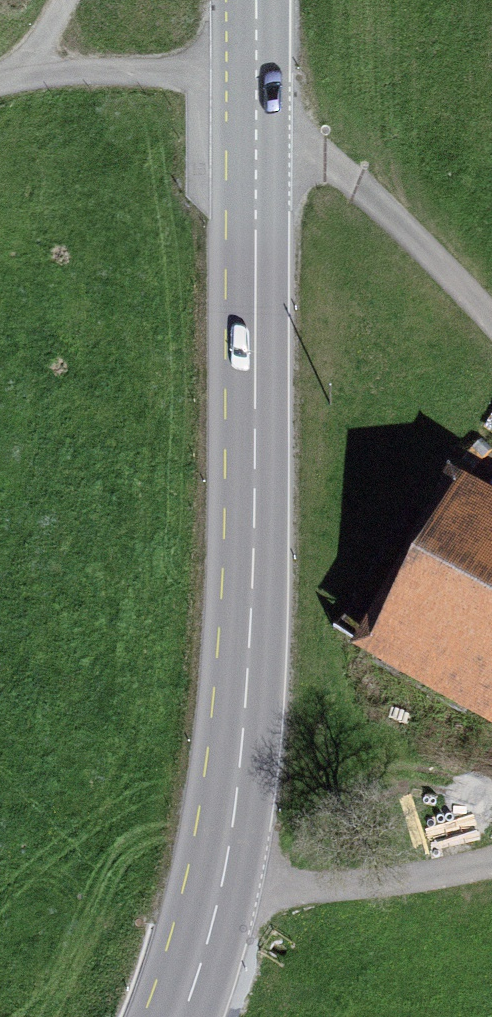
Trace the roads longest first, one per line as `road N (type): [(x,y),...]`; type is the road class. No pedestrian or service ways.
road 1 (secondary): [(182,1016),(224,881),(249,682),(255,0)]
road 2 (track): [(36,93),(98,77),(184,84),(215,107),(302,139),(491,331)]
road 3 (track): [(224,881),(459,871),(491,859)]

